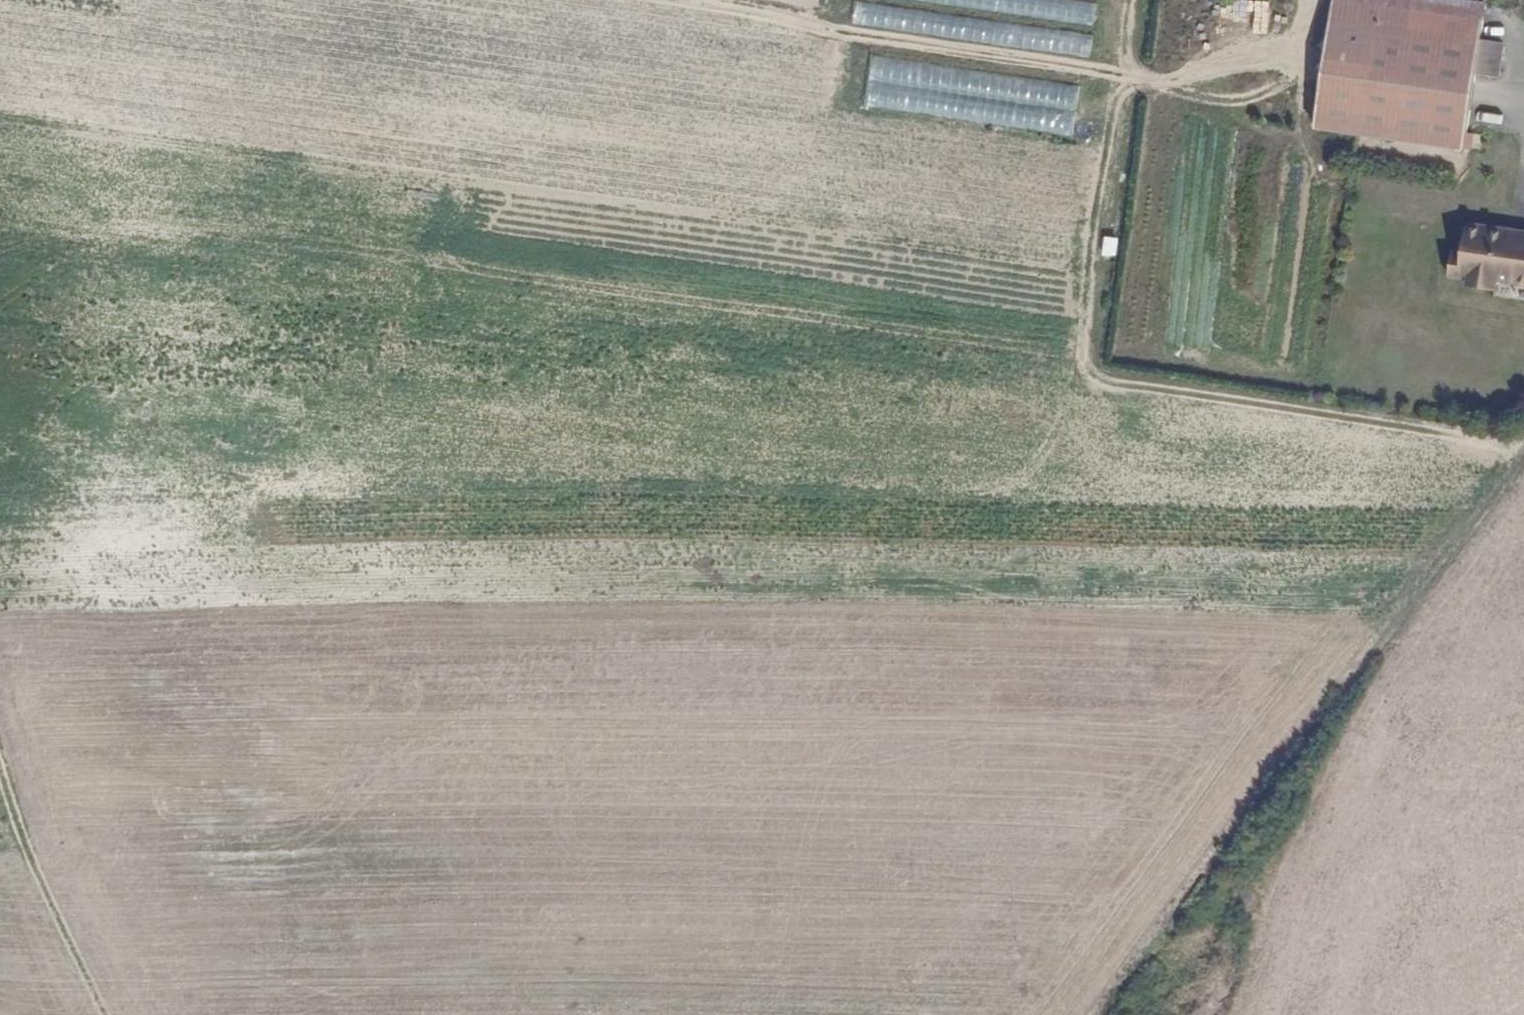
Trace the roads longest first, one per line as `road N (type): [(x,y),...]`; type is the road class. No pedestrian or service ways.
road 1 (track): [(1523,444),(1105,1014)]
road 2 (track): [(1305,39),(1159,79),(843,33),(681,0)]
road 3 (track): [(103,1014),(0,771)]

